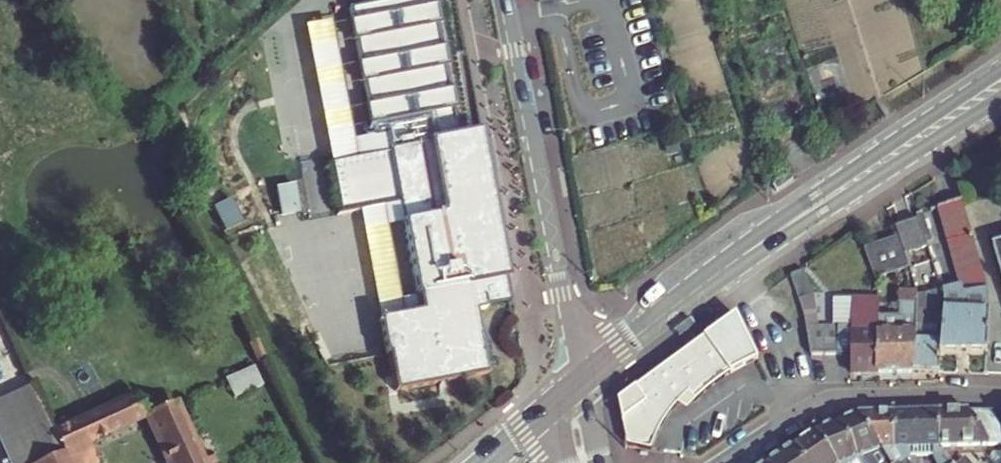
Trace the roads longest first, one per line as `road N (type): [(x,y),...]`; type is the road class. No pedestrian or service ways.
road 1 (residential): [(573,389),(507,0)]
road 2 (secondary): [(1000,70),(761,243)]
road 3 (residential): [(723,462),(826,400),(1000,396)]
road 4 (secondary): [(761,243),(1000,99)]
road 5 (secondary): [(761,243),(573,389)]

